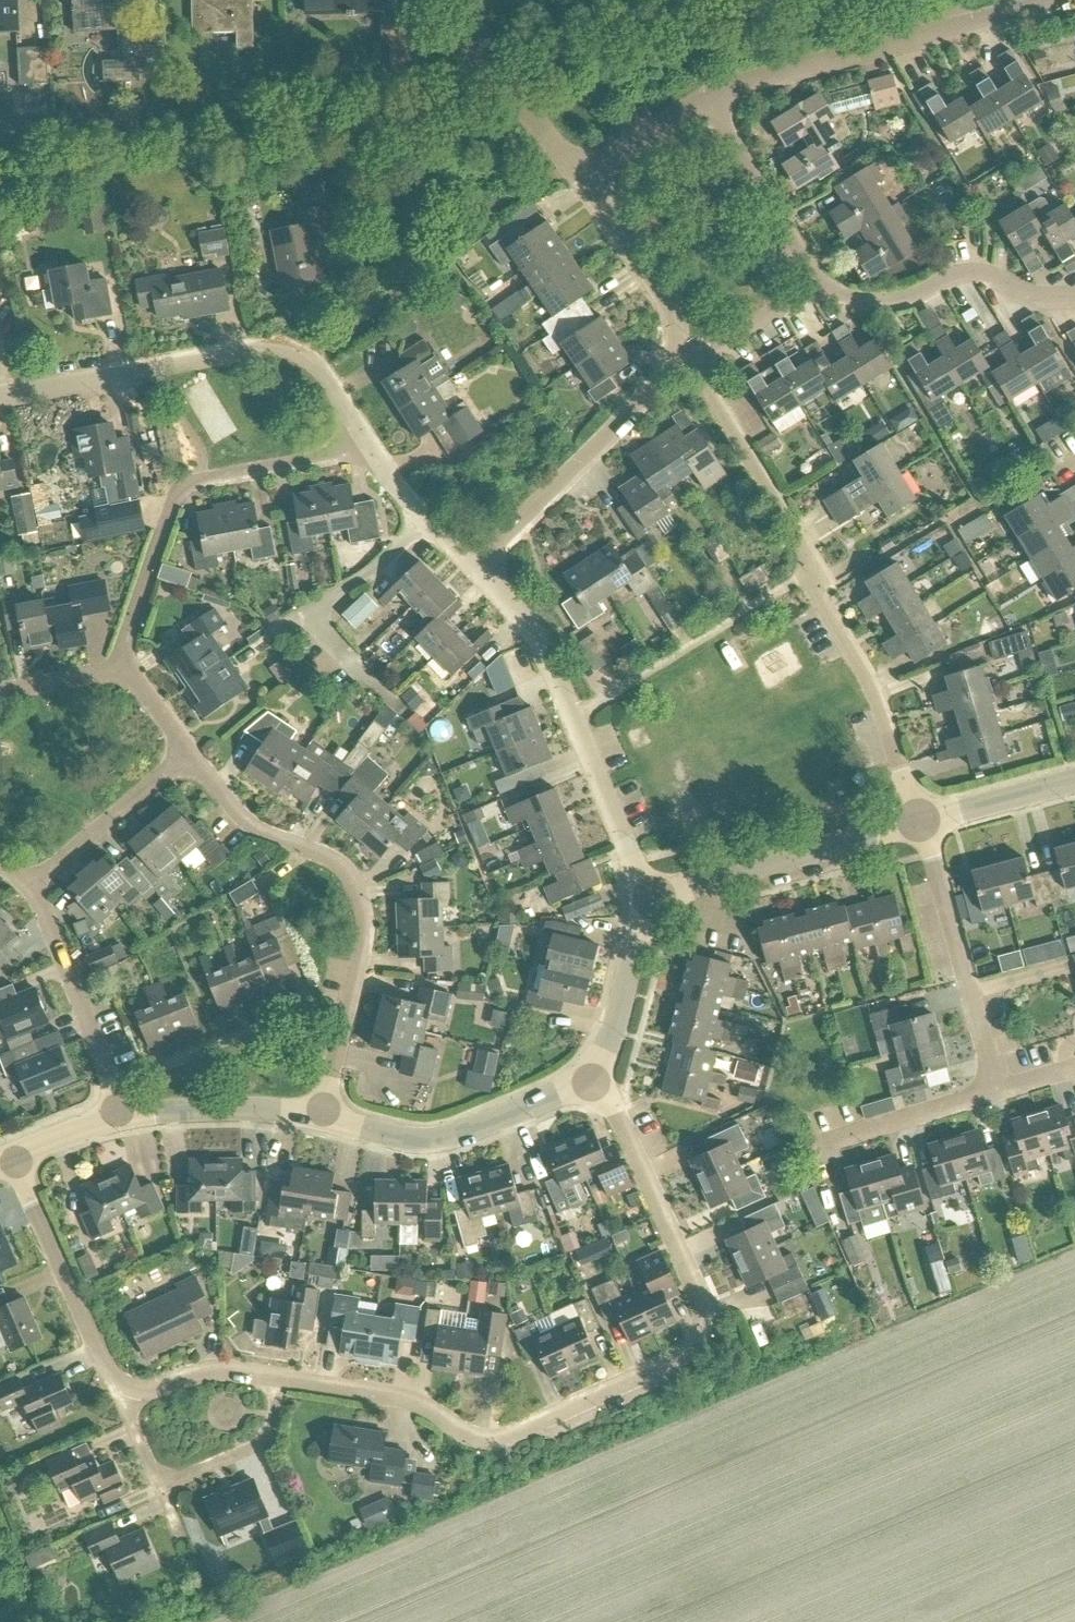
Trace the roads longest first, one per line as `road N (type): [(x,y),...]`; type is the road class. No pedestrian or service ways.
road 1 (residential): [(277,1378),(404,1400),(472,1437),(501,1439),(694,1347),(704,1325),(699,1294),(596,1077)]
road 2 (residential): [(321,1118),(368,933),(355,881),(336,862),(248,824),(190,754)]
road 3 (residential): [(127,670),(125,646),(185,490),(330,457),(362,436)]
road 4 (residential): [(709,98),(1066,0)]
road 5 (residential): [(0,399),(258,347),(308,357)]
road 6 (residential): [(480,567),(679,351)]
road 7 (unclassified): [(321,1118),(400,1138),(453,1138),(596,1077)]
road 8 (residential): [(573,715),(797,579),(815,577)]
road 9 (residential): [(920,821),(997,1090)]
road 10 (unclassified): [(659,905),(688,885),(920,821)]
road 11 (residential): [(815,288),(899,301),(976,271),(1031,297),(1074,296)]
road 12 (residential): [(920,821),(876,692),(817,596),(815,577)]
road 13 (residential): [(124,1397),(13,1158)]
road 14 (residential): [(382,691),(311,615),(425,522)]
road 15 (residential): [(815,577),(694,362)]
road 16 (residential): [(119,1115),(34,885)]
road 17 (residential): [(585,183),(484,54),(457,0)]
road 18 (residential): [(815,288),(709,98)]
road 19 (residential): [(659,905),(633,862),(573,715)]
road 20 (residential): [(34,885),(190,754)]
road 21 (unclassified): [(119,1115),(245,1109),(321,1118)]
road 22 (residential): [(679,351),(669,311),(585,183)]
road 23 (residential): [(818,1143),(997,1090)]
road 24 (unclassified): [(596,1077),(608,1063),(643,927),(659,905)]
road 25 (residential): [(161,1487),(262,1444),(272,1429),(277,1378)]
road 26 (residential): [(573,715),(526,621),(480,567)]
road 27 (unclassified): [(920,821),(1074,780)]
road 28 (residential): [(124,1397),(204,1371),(277,1378)]
road 29 (residential): [(585,183),(709,98)]
road 30 (residential): [(694,362),(815,288)]
road 31 (residential): [(0,692),(127,670)]

